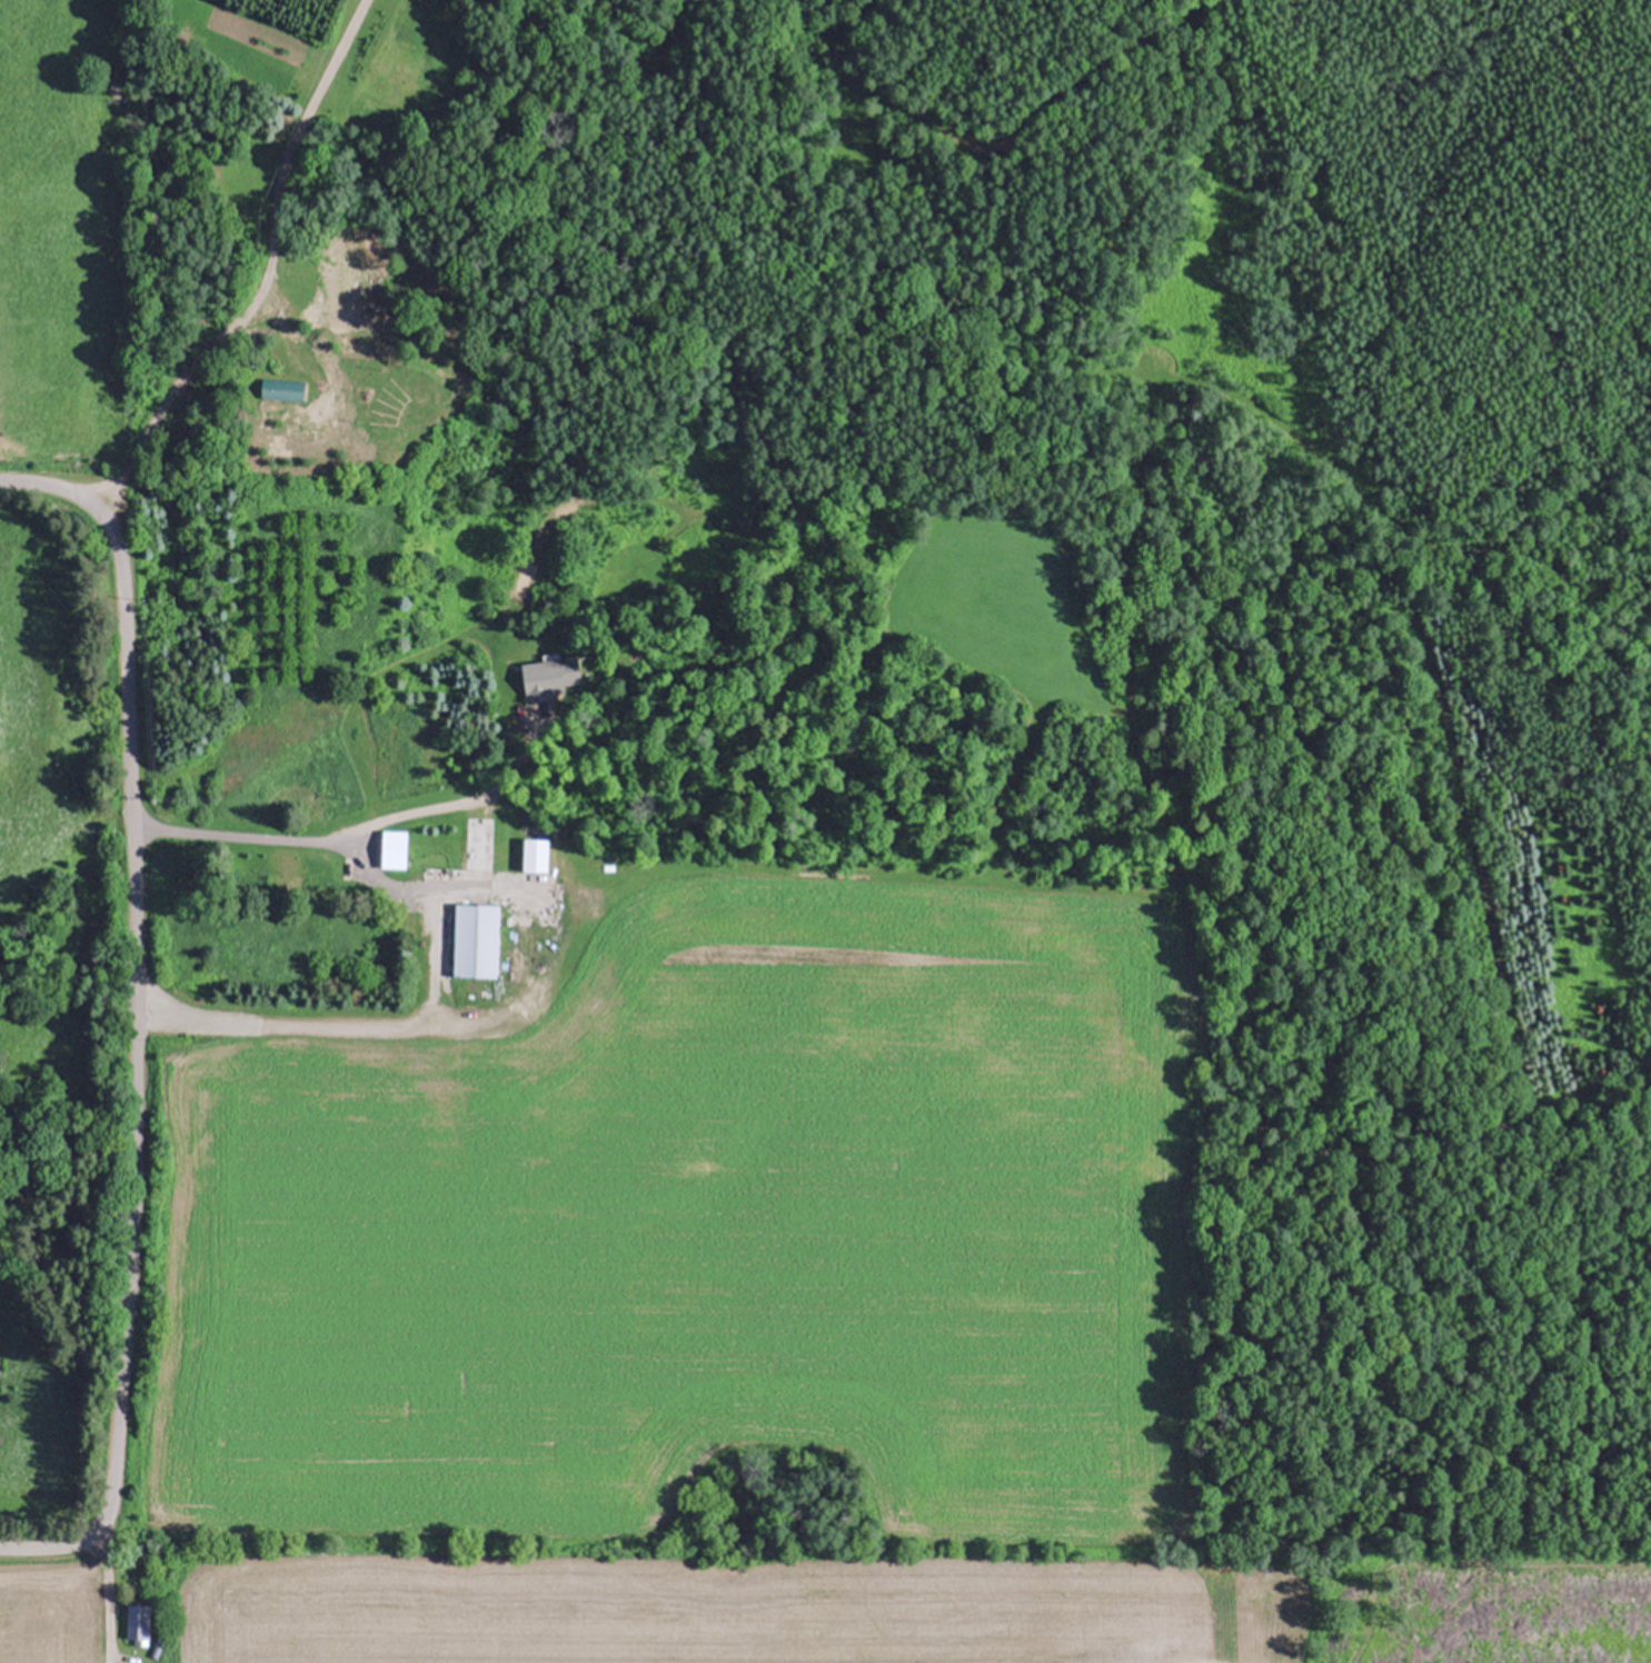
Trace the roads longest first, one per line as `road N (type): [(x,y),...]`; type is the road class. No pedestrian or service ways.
road 1 (residential): [(0,1546),(102,1532),(135,1008),(119,556),(100,508),(80,492),(0,478)]

